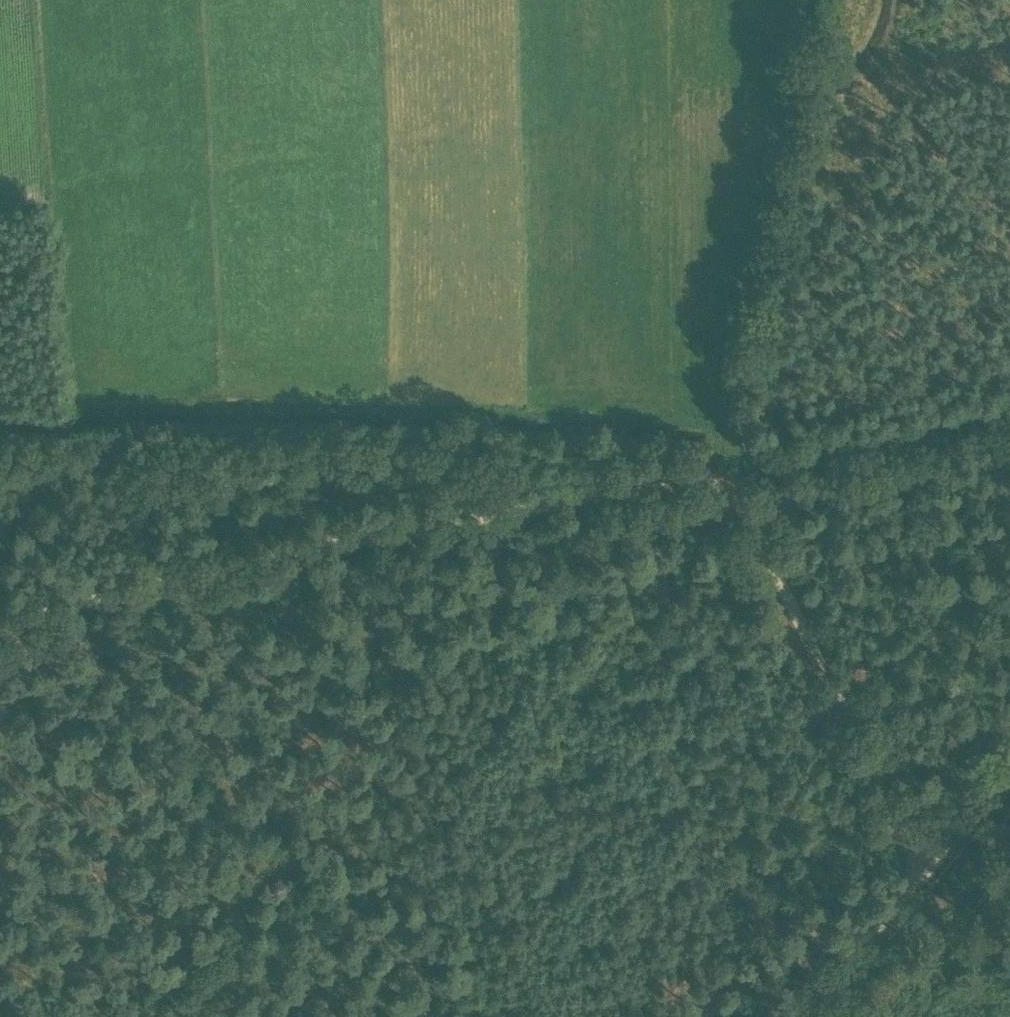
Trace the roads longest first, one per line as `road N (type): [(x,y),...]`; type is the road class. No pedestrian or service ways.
road 1 (track): [(725,473),(314,544),(0,632)]
road 2 (track): [(919,871),(725,473)]
road 3 (track): [(1009,430),(779,475),(725,473)]
road 4 (track): [(803,1016),(919,871)]
road 5 (track): [(919,871),(1009,756)]

